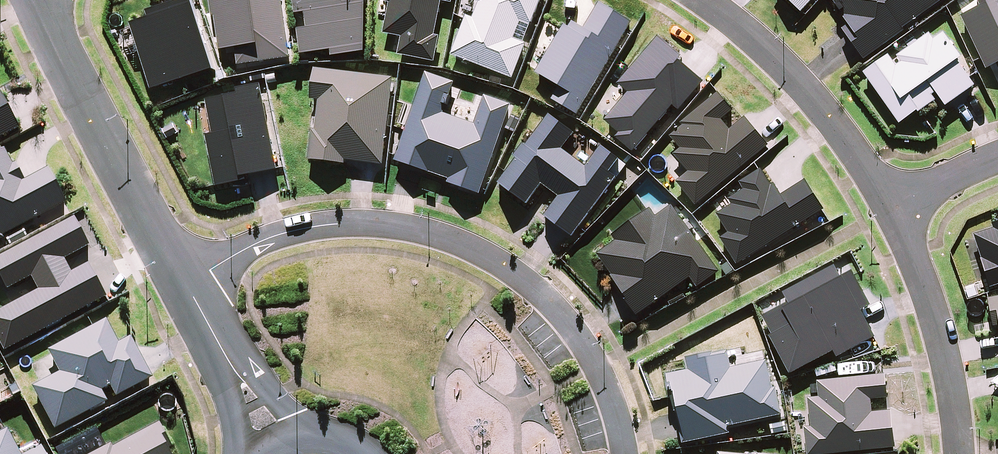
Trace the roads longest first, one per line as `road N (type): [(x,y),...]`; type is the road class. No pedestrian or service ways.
road 1 (residential): [(185,283),(257,243),(313,227),(382,222),(482,252),(574,329),(605,388),(623,453)]
road 2 (residential): [(185,283),(37,0)]
road 3 (residential): [(694,0),(755,45),(829,119),(889,209)]
road 4 (residential): [(889,209),(918,262),(953,388),(959,453)]

